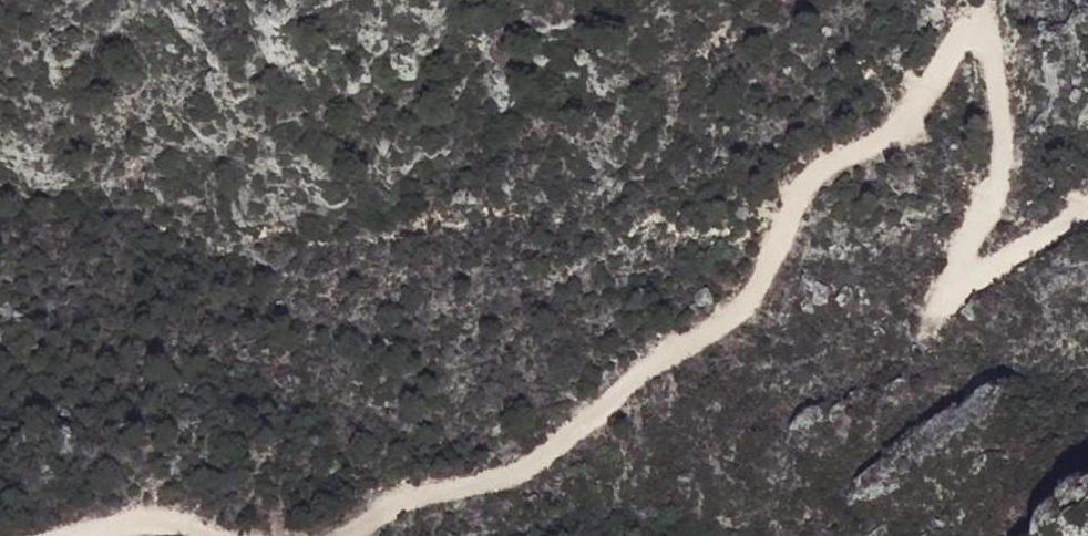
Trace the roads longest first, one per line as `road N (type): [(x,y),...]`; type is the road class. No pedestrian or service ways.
road 1 (track): [(334,535),(415,492),(485,482),(520,467),(632,371),(744,305),(800,182),(835,155),(894,132),(934,57),(966,25),(983,24),(996,162),(956,263),(974,274),(1087,202)]

